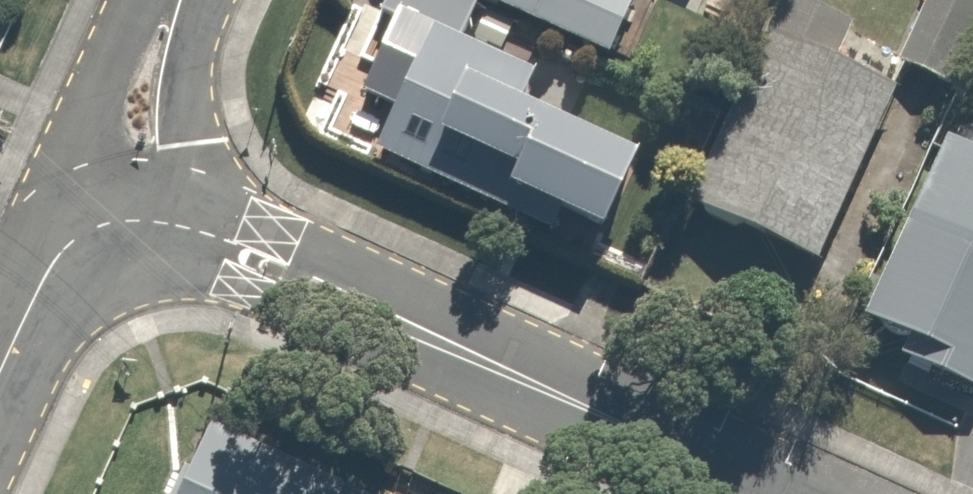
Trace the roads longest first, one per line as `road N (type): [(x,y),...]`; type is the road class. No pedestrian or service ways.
road 1 (residential): [(139,210),(232,237),(783,493)]
road 2 (residential): [(0,357),(57,248),(88,223),(139,210)]
road 3 (residential): [(139,210),(136,141),(175,0)]

